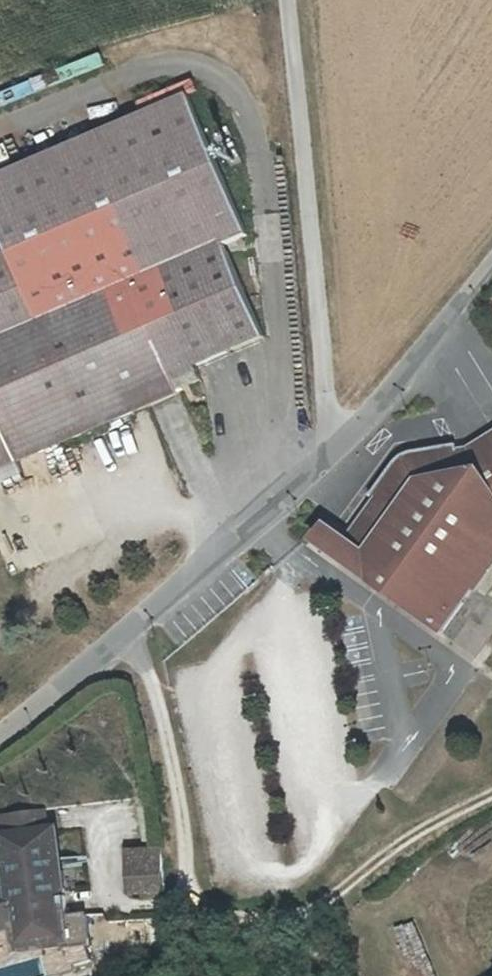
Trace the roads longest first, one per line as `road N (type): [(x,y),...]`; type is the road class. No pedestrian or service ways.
road 1 (residential): [(491,265),(334,452),(33,720),(0,738)]
road 2 (track): [(131,629),(170,754),(189,890),(212,913),(314,914),(354,879),(491,802)]
road 3 (track): [(334,452),(284,0)]

